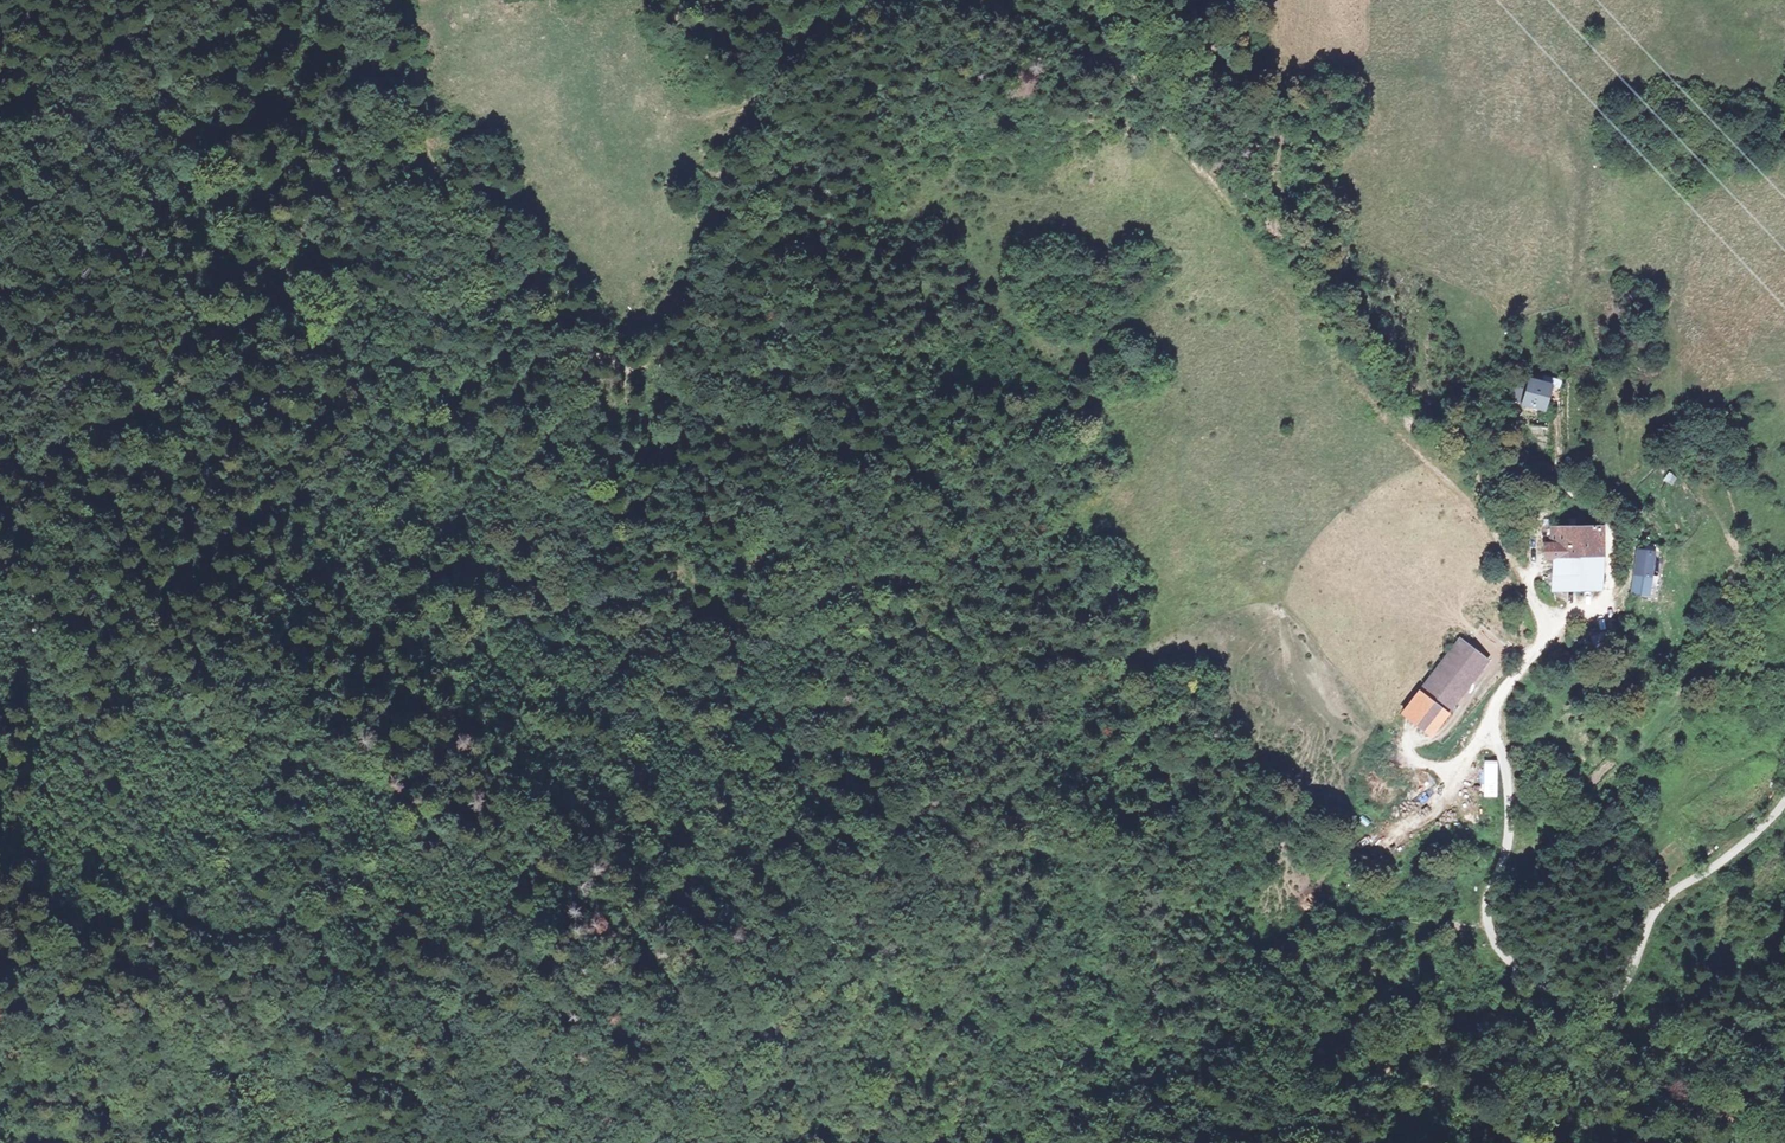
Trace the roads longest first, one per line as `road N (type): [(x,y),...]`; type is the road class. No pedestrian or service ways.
road 1 (unclassified): [(1508,680),(1493,716),(1512,765),(1494,901),(1504,950),(1534,973),(1556,983),(1598,977),(1640,947),(1667,907),(1745,845),(1784,797)]
road 2 (track): [(1285,205),(1464,442),(1483,505),(1537,617),(1536,646),(1508,680)]
road 3 (track): [(1285,205),(1277,57)]
road 4 (track): [(1537,617),(1578,612),(1603,598),(1608,547)]

